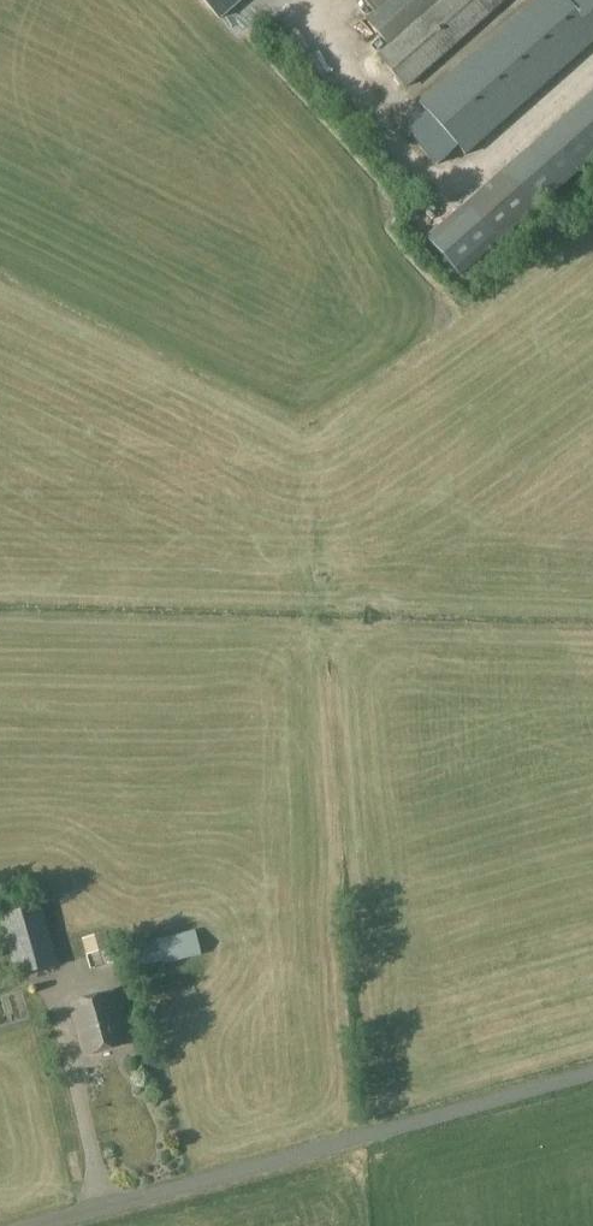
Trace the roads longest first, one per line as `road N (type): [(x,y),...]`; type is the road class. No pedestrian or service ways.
road 1 (unclassified): [(592,1073),(39,1225)]

